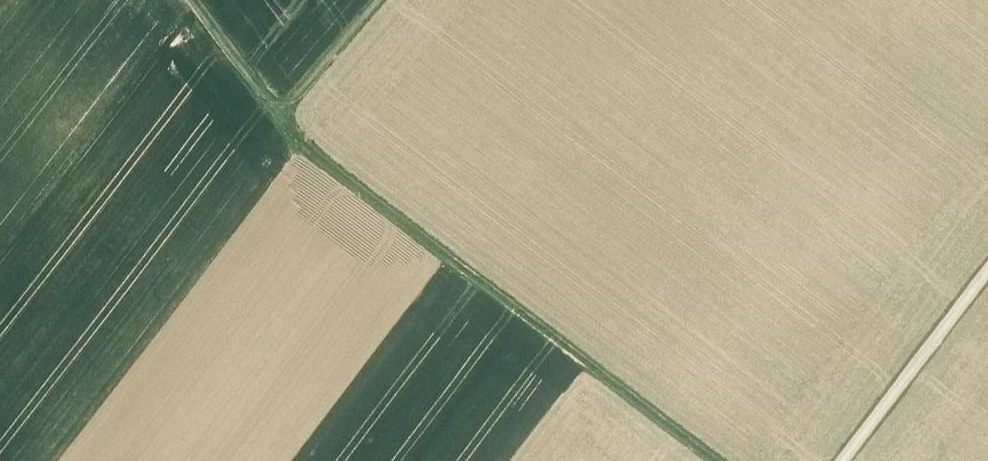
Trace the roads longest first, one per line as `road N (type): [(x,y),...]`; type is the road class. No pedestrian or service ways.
road 1 (track): [(716,460),(323,165),(198,0)]
road 2 (track): [(987,271),(843,460)]
road 3 (track): [(378,0),(280,113)]

